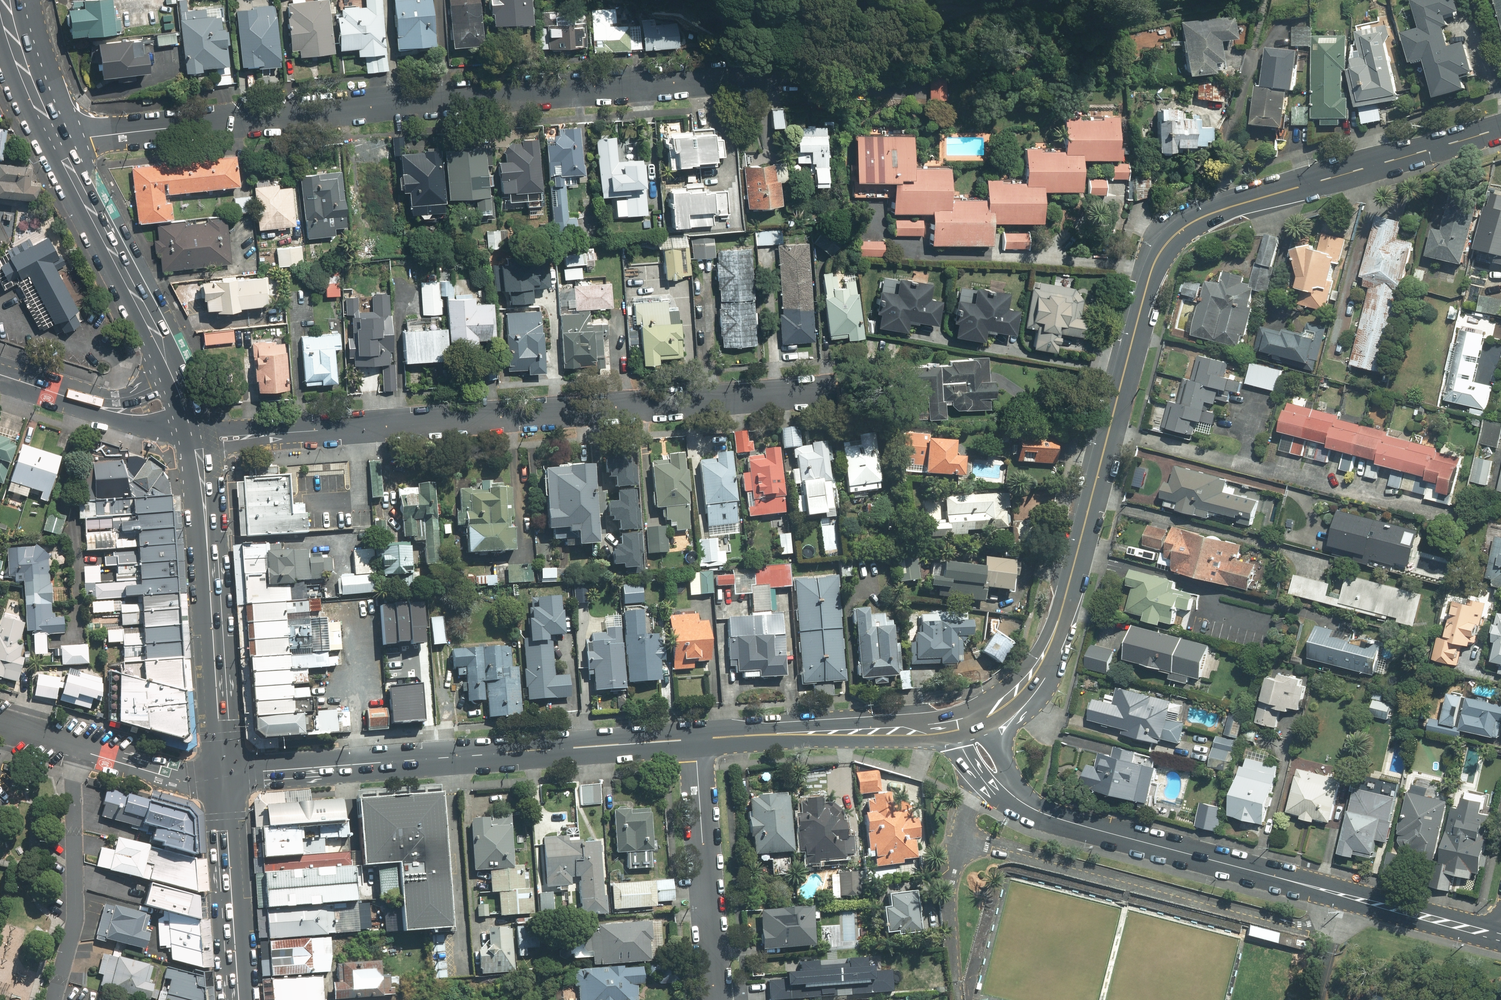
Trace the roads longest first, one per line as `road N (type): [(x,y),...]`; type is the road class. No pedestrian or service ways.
road 1 (secondary): [(1055,634),(1142,302),(1173,241),(1220,211),(1500,128)]
road 2 (residential): [(52,140),(444,98),(806,75)]
road 3 (residential): [(826,389),(287,434)]
road 4 (tertiary): [(1033,808),(1500,937)]
road 5 (secondary): [(223,777),(694,738)]
road 6 (primary): [(197,450),(223,777)]
road 7 (primary): [(52,140),(176,376)]
road 8 (residential): [(714,999),(694,738)]
road 9 (secondary): [(694,738),(953,728)]
road 10 (residential): [(0,726),(171,778),(223,777)]
road 11 (primary): [(223,777),(238,999)]
road 12 (primary): [(3,0),(15,53),(52,140)]
road 13 (secondary): [(1055,634),(1047,683),(1017,720),(1001,757)]

